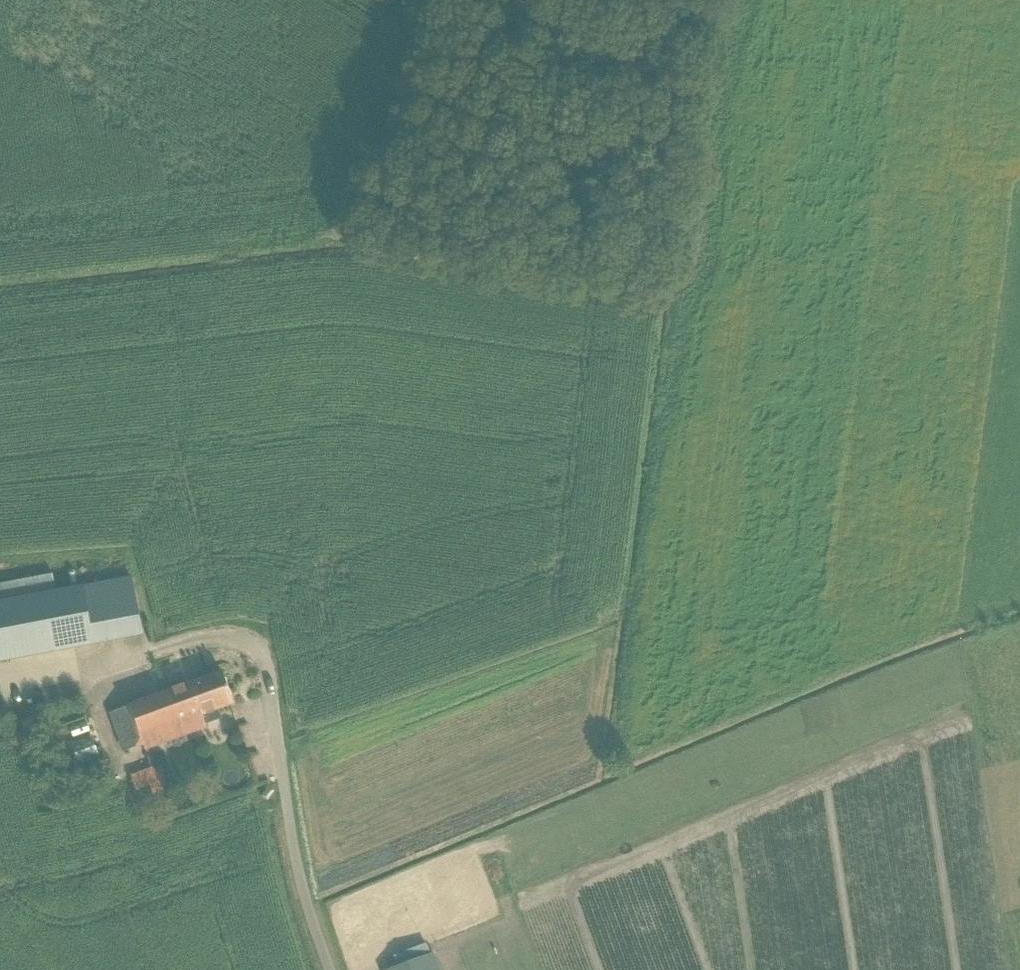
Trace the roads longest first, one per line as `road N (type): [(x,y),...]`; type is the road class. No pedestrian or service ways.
road 1 (residential): [(330,969),(281,805),(272,699)]

